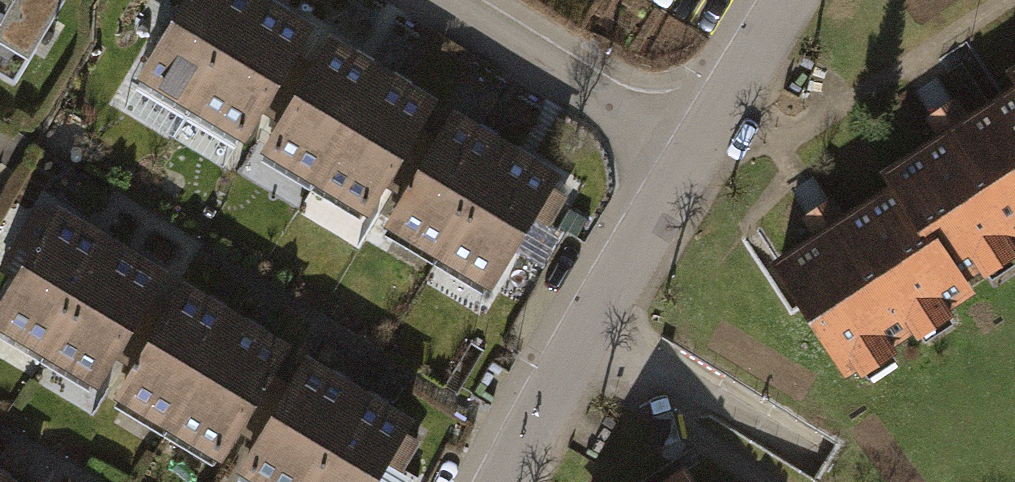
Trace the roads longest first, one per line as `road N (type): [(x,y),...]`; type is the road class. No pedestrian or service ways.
road 1 (residential): [(504,481),(697,147)]
road 2 (residential): [(449,0),(697,147)]
road 3 (residential): [(697,147),(791,0)]

